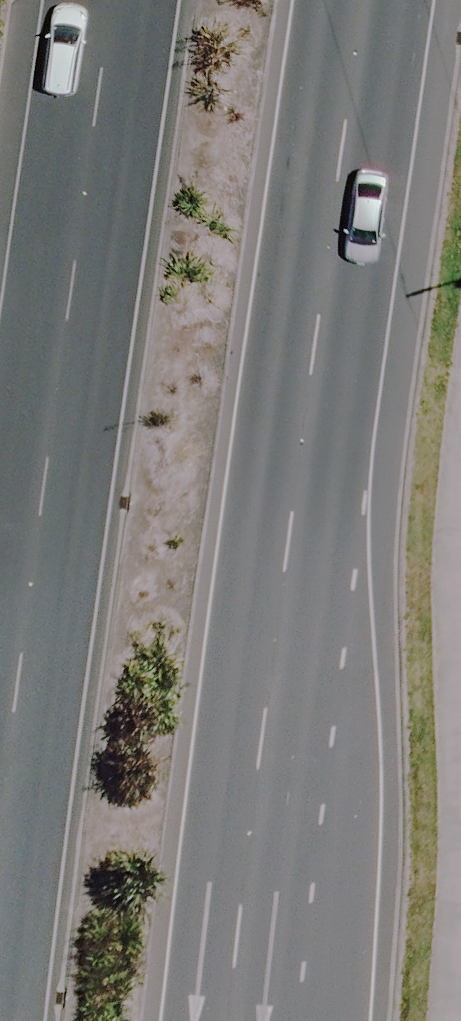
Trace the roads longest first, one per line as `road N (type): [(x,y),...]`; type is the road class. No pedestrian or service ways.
road 1 (primary): [(361,0),(230,1020)]
road 2 (primary): [(0,843),(117,0)]

